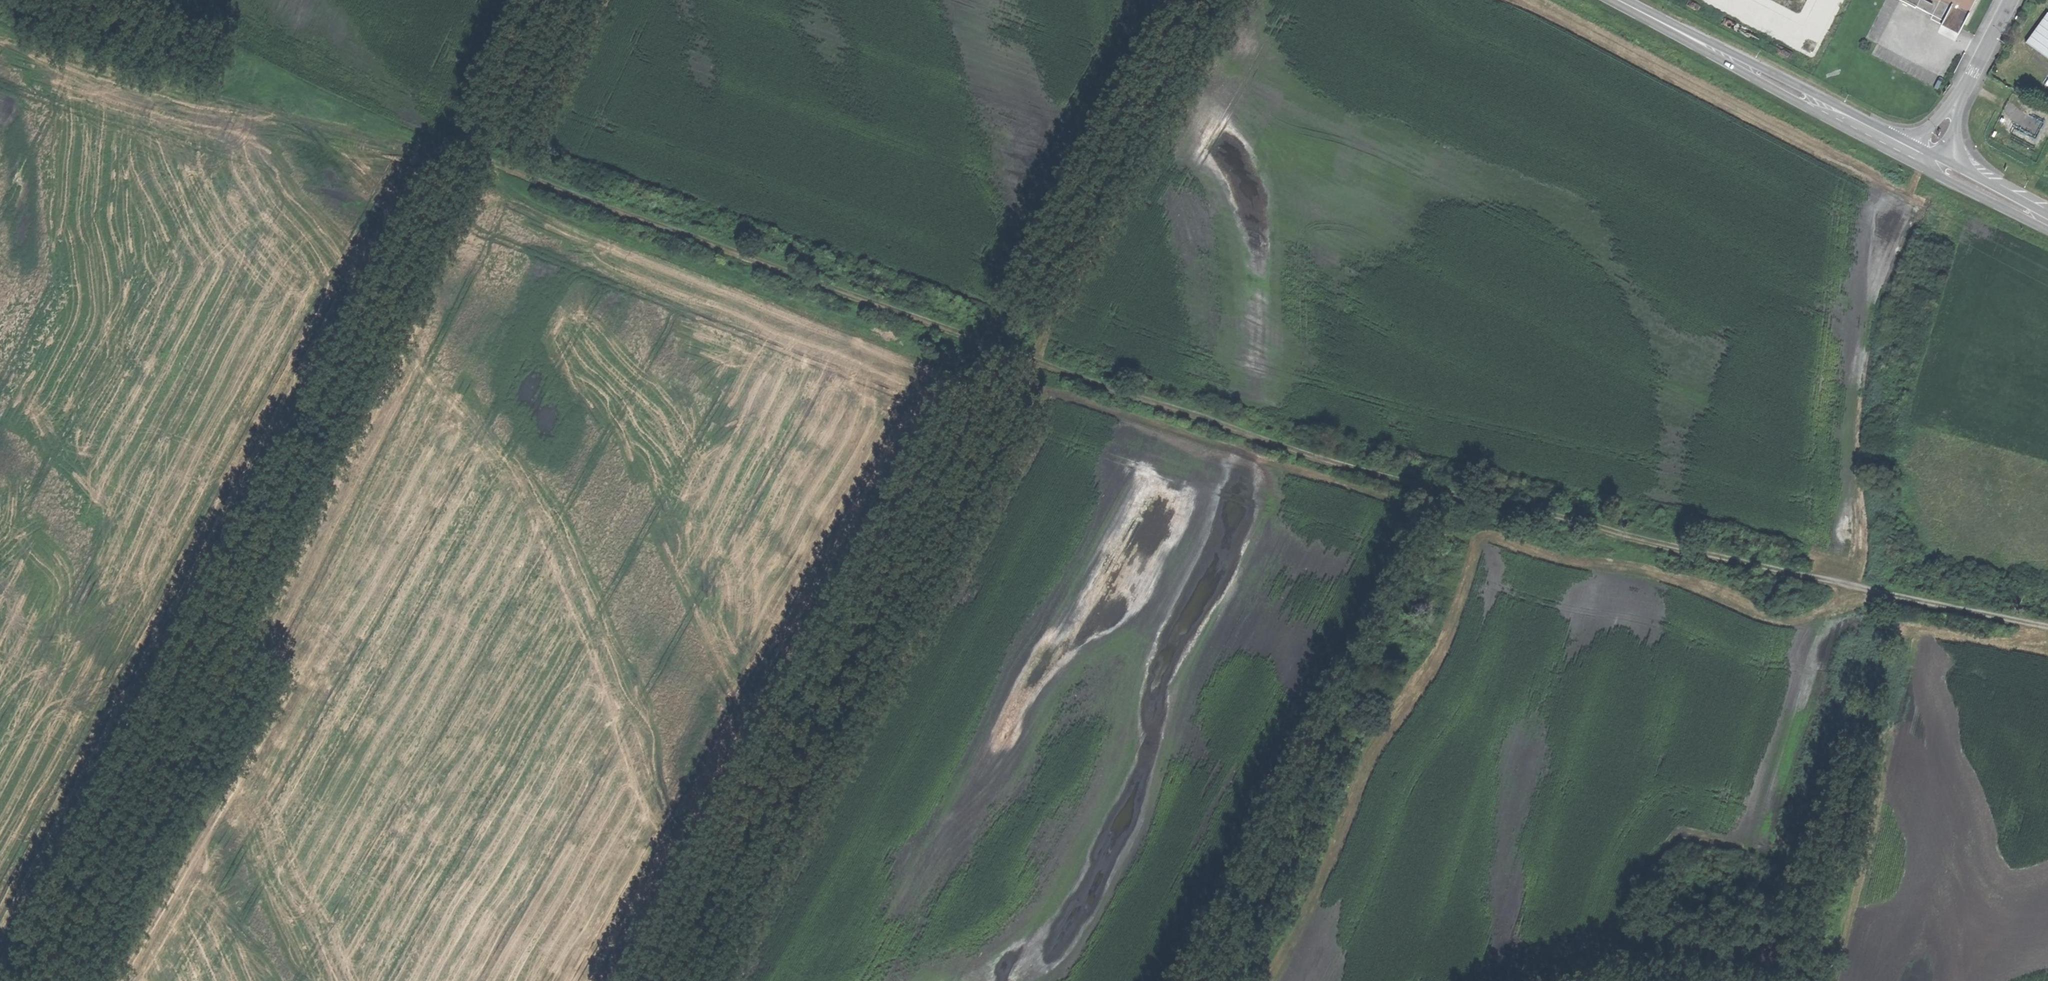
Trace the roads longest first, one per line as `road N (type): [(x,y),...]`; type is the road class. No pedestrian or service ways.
road 1 (track): [(2047,629),(1387,480),(1011,359),(481,161)]
road 2 (secondary): [(1623,0),(1928,158)]
road 3 (secondary): [(1928,158),(2047,222)]

